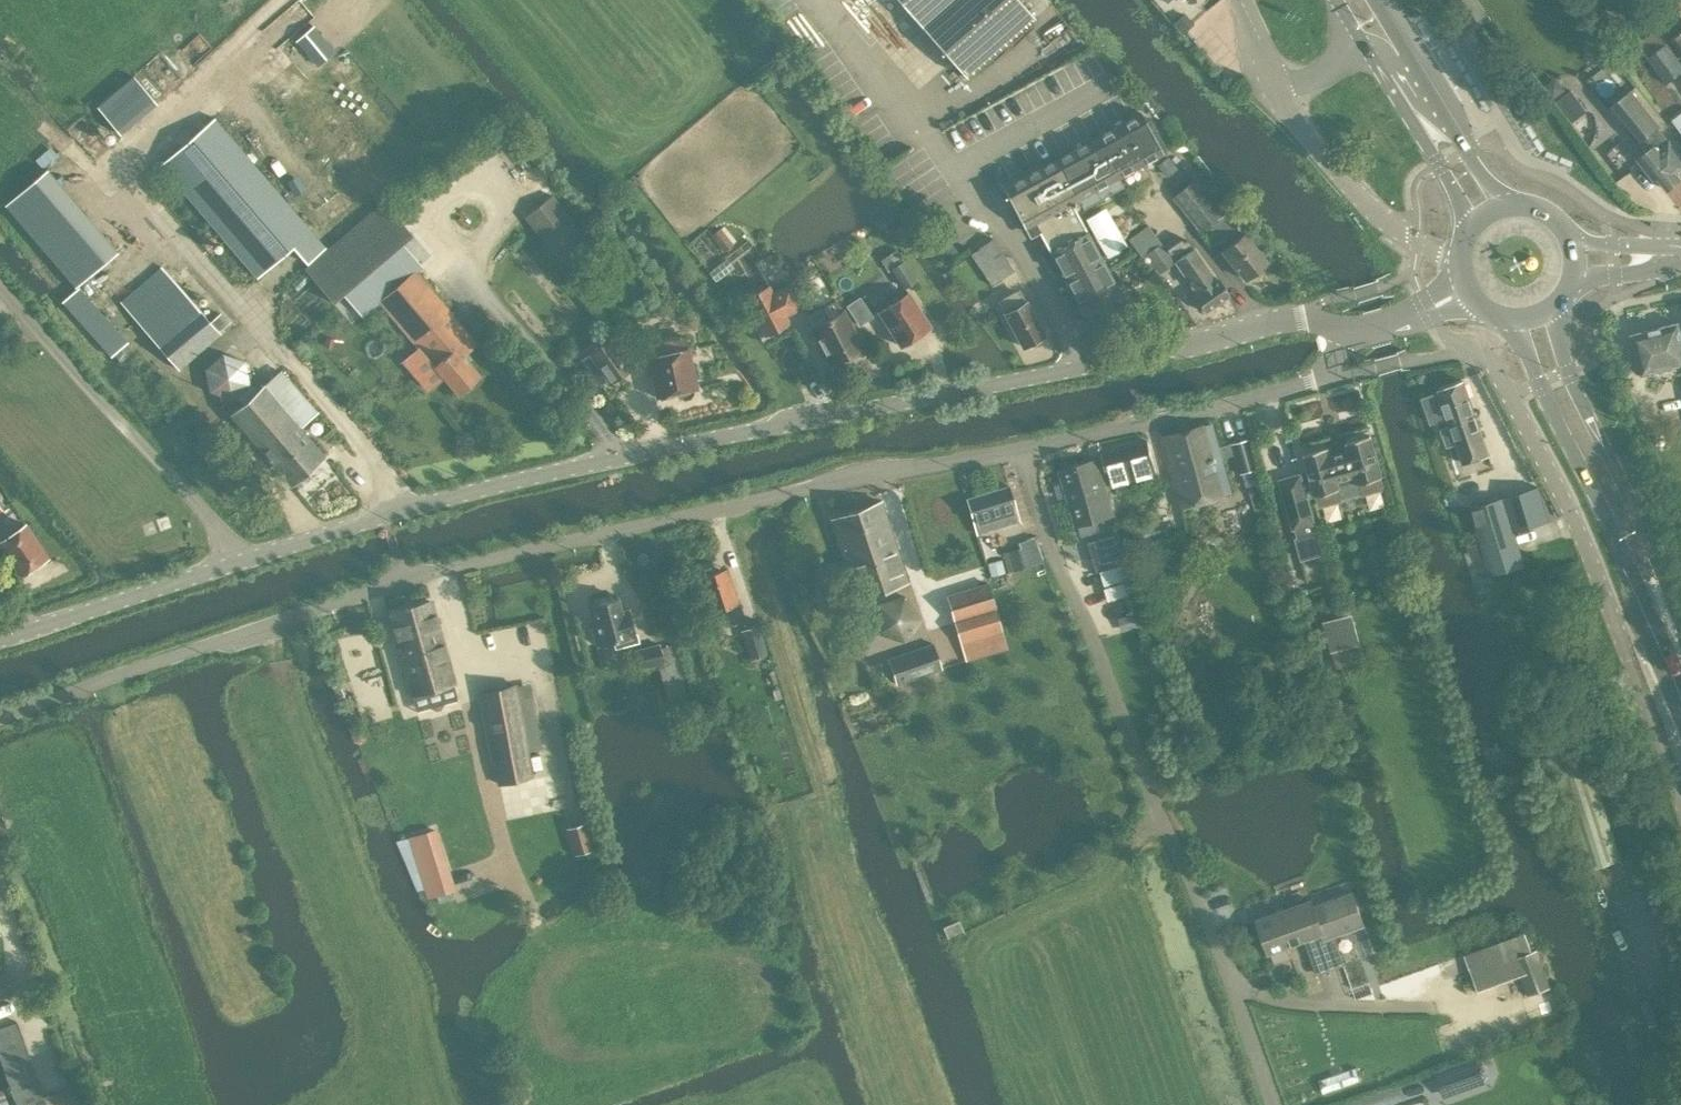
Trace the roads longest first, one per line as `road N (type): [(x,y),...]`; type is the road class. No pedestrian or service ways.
road 1 (tertiary): [(1351,332),(1303,317),(528,477),(0,639)]
road 2 (unclassified): [(0,714),(417,575),(1200,415),(1305,386)]
road 3 (unclassified): [(1680,797),(1610,596),(1511,394)]
road 4 (track): [(245,306),(115,160),(288,0)]
road 5 (primary): [(1680,647),(1554,375),(1534,316)]
road 6 (unclassified): [(1275,90),(1368,208),(1458,257)]
road 7 (primary): [(1486,211),(1383,31)]
road 8 (unclassified): [(1383,31),(1316,74),(1275,90)]
road 9 (tertiary): [(1466,289),(1431,308),(1351,332)]
road 10 (primary): [(1575,259),(1566,230),(1544,210),(1515,203),(1486,211)]

